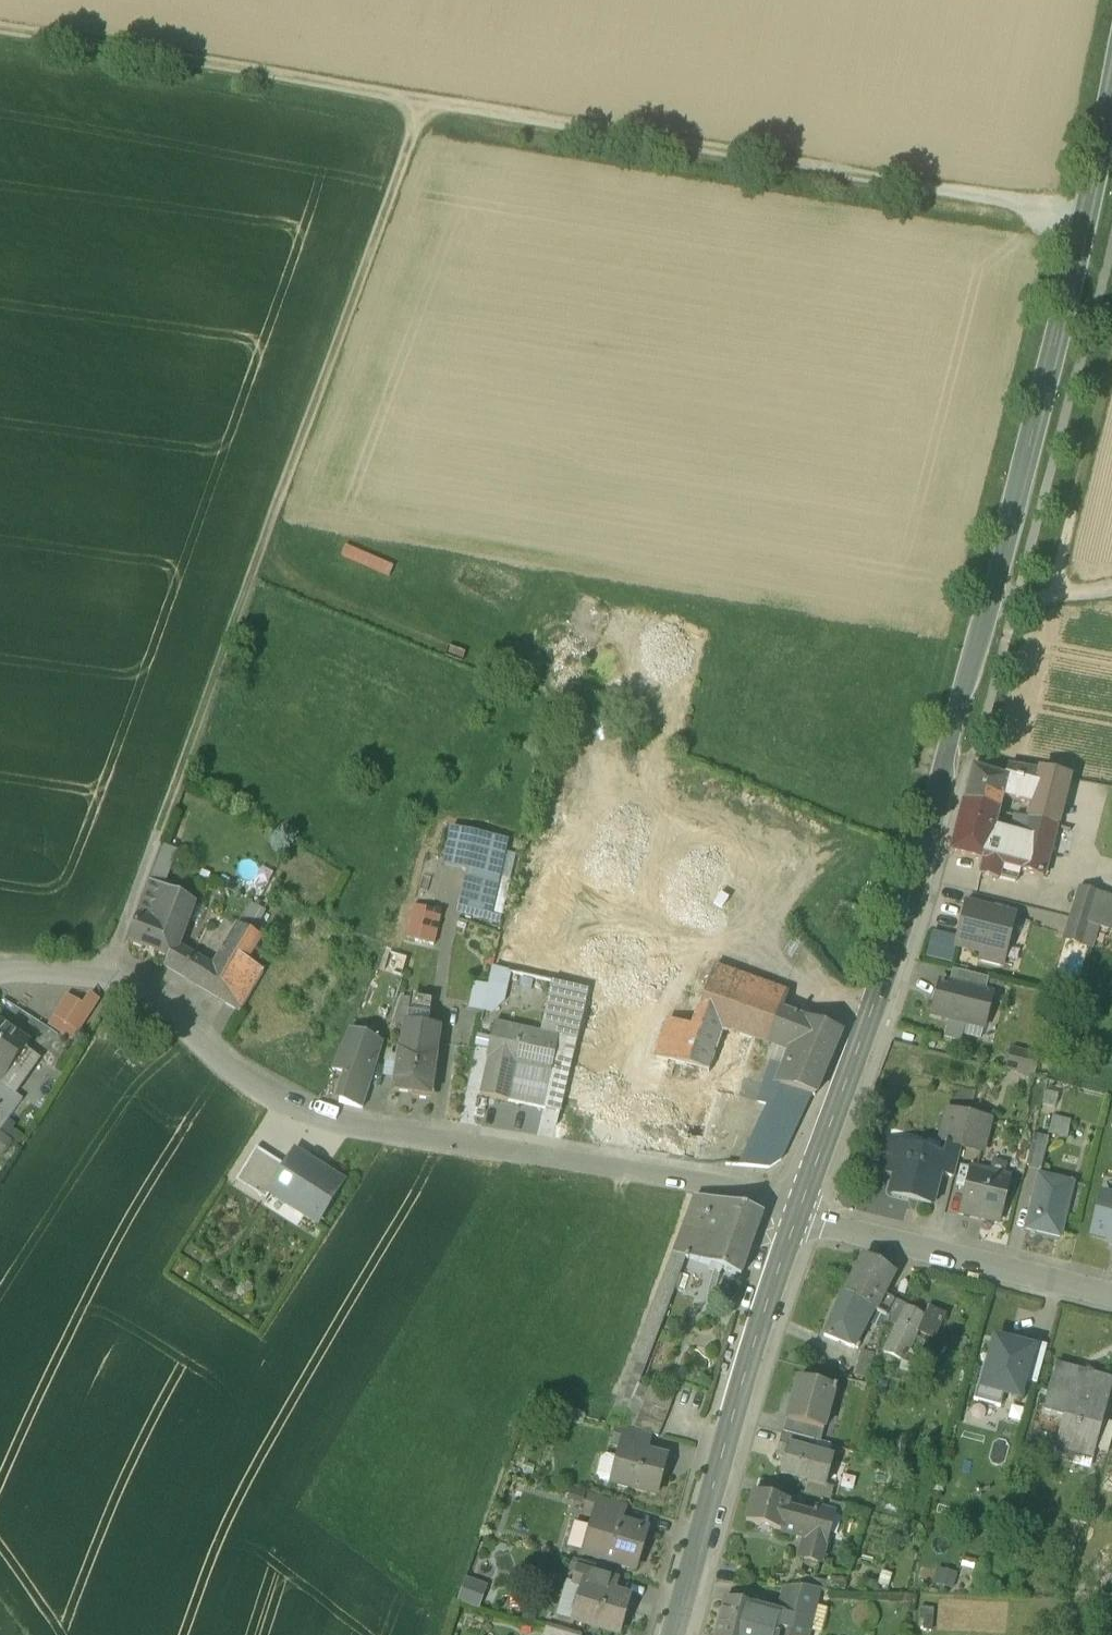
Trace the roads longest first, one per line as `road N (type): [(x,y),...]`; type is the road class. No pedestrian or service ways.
road 1 (secondary): [(804,1203),(919,877),(977,611),(1049,366),(1111,67)]
road 2 (track): [(1080,218),(972,193),(306,81),(0,45)]
road 3 (track): [(427,106),(140,895),(101,971)]
road 4 (residential): [(0,970),(10,963),(101,971),(327,1121),(804,1203)]
road 5 (secondary): [(676,1634),(801,1213)]
road 6 (residential): [(1111,1297),(801,1213)]
road 7 (track): [(1111,369),(1056,595)]
road 8 (track): [(1111,589),(1058,597),(989,584)]

